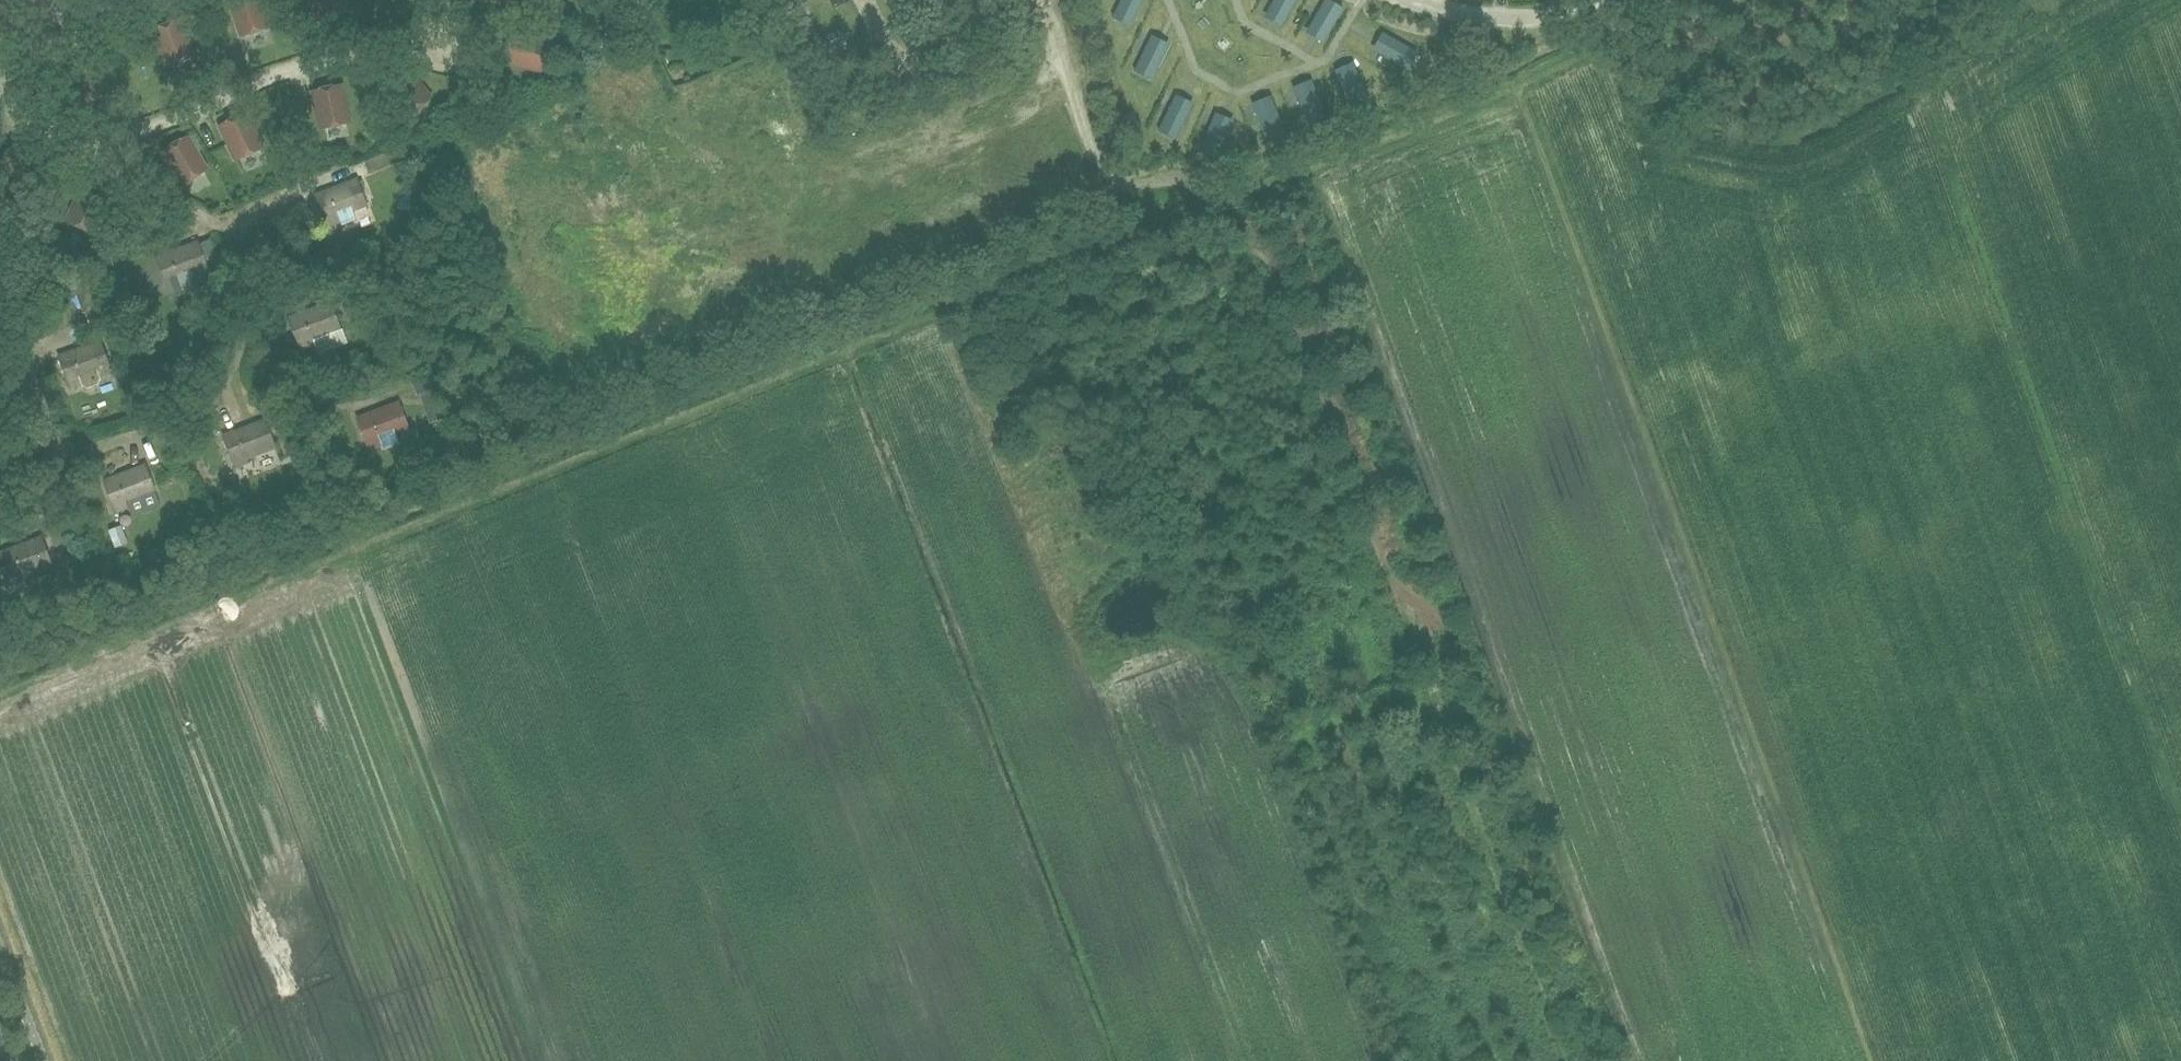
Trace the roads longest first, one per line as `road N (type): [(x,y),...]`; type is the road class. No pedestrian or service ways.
road 1 (track): [(1241,234),(1193,184),(1126,187),(1106,179),(1038,6)]

